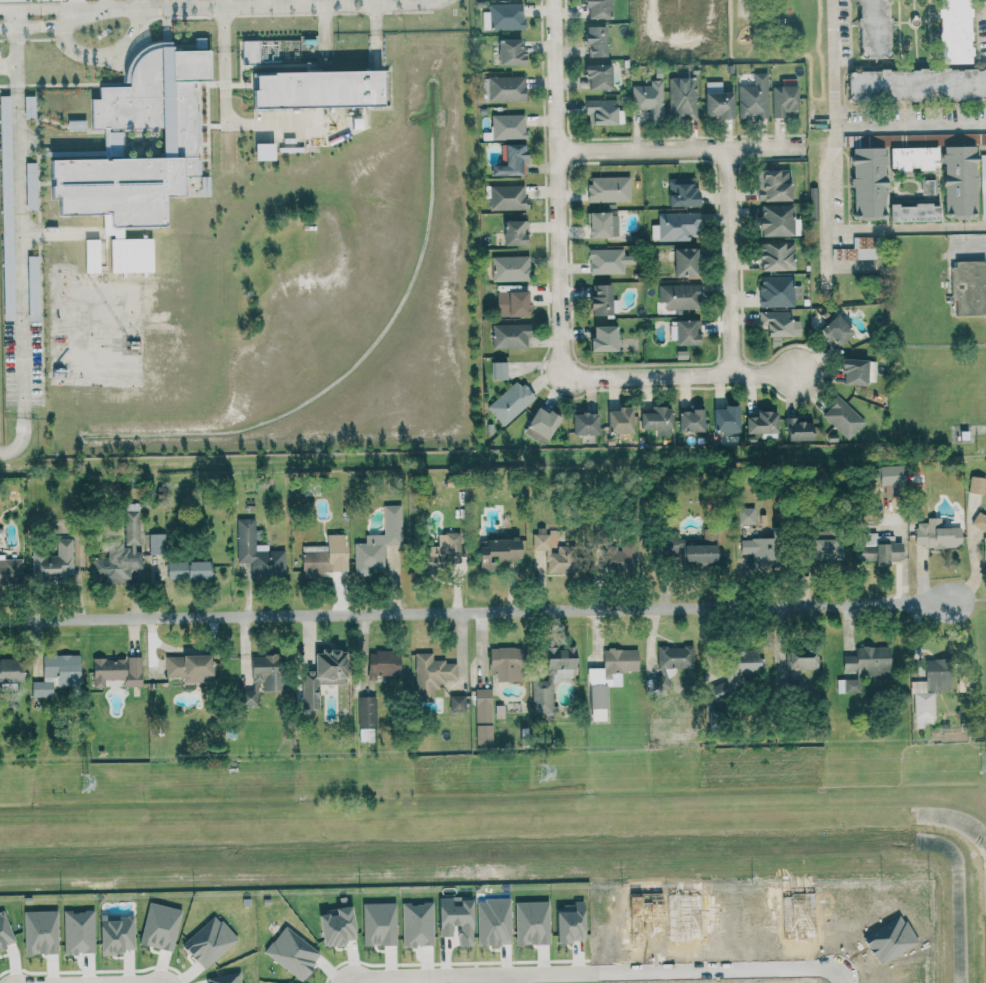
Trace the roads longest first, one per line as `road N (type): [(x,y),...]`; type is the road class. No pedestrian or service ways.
road 1 (residential): [(0,622),(768,612),(953,601)]
road 2 (residential): [(554,0),(565,366)]
road 3 (residential): [(344,980),(596,977)]
road 4 (residential): [(596,977),(812,974),(843,982)]
road 5 (residential): [(802,144),(556,148)]
road 6 (residential): [(565,366),(588,377),(803,373)]
road 7 (residential): [(727,145),(729,375)]

